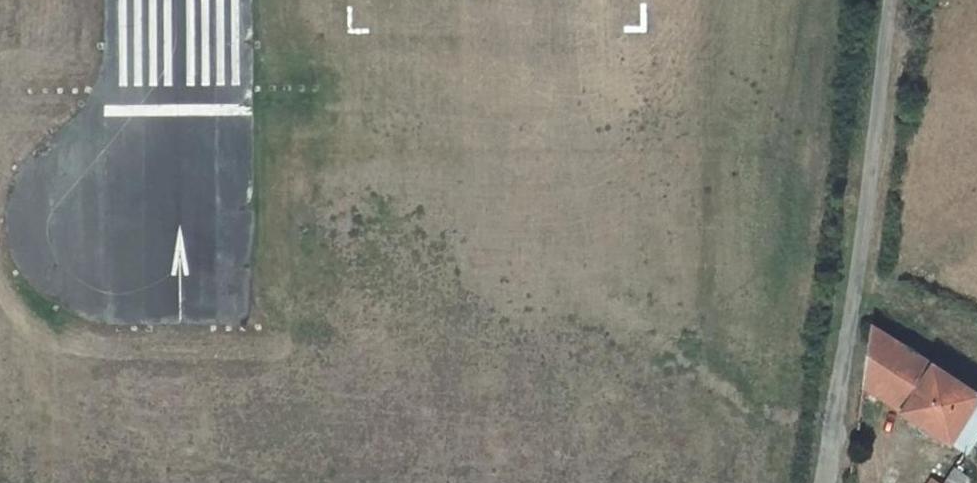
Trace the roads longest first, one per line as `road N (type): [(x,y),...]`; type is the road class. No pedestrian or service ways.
road 1 (unclassified): [(892,0),(817,482)]

